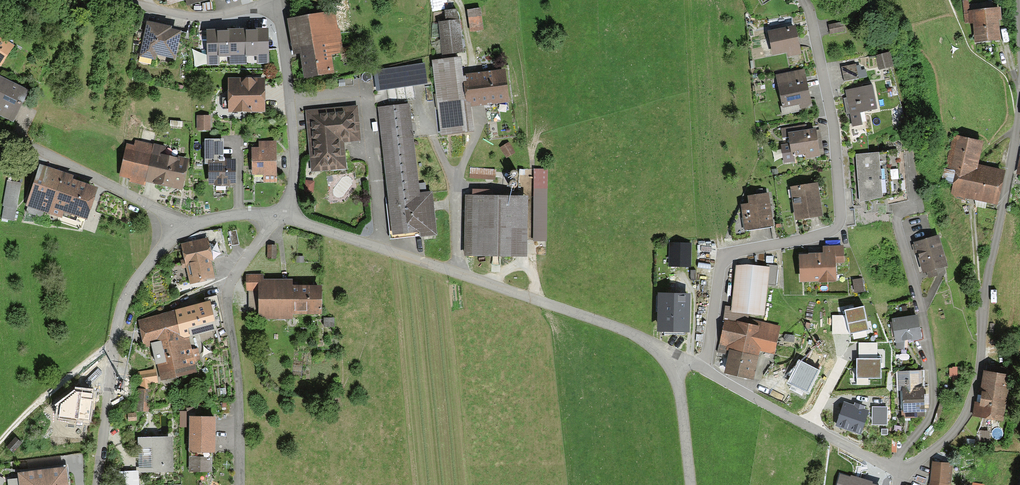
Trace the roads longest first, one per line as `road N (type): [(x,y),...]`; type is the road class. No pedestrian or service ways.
road 1 (residential): [(701,368),(728,254),(811,238),(840,222),(833,122),(805,0)]
road 2 (residential): [(669,354),(630,333),(282,213)]
road 3 (residential): [(898,474),(947,439),(976,389),(1019,99)]
road 4 (residential): [(915,203),(897,221),(923,312),(934,398),(900,453),(898,474)]
road 5 (residential): [(237,484),(226,279),(282,213)]
road 6 (residential): [(95,484),(118,311),(161,246),(191,224)]
road 7 (residential): [(282,213),(292,175),(291,133),(275,0)]
road 8 (residential): [(0,130),(191,224)]
road 9 (track): [(108,0),(156,14),(275,2)]
road 10 (track): [(0,440),(115,338)]
road 11 (residential): [(689,484),(669,354)]
road 12 (residential): [(808,426),(701,368)]

